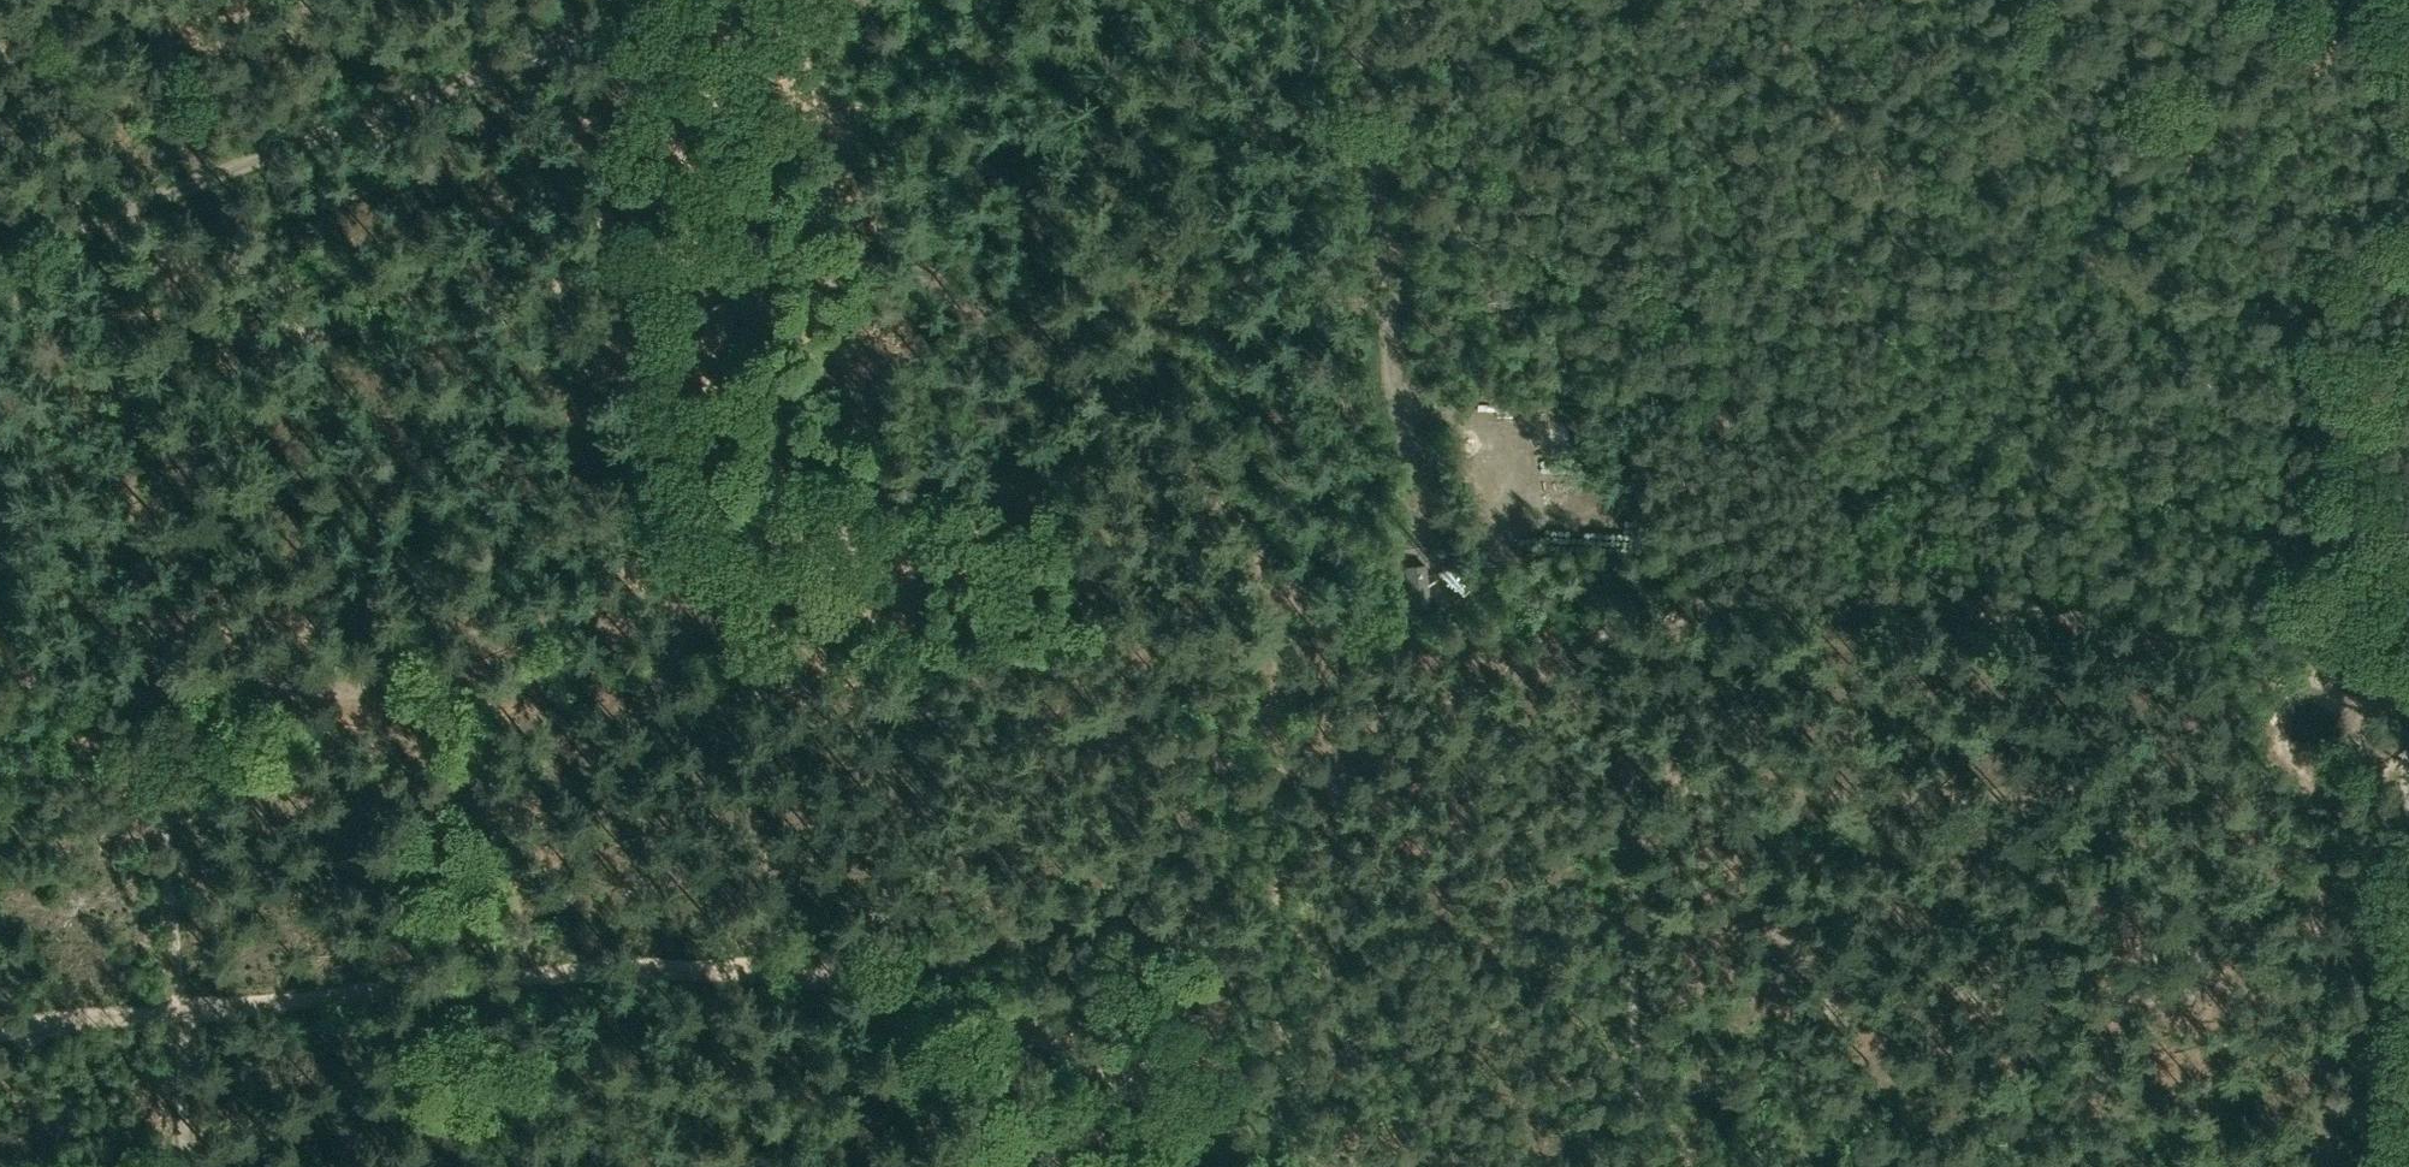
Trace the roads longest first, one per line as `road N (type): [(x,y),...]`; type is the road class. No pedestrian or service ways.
road 1 (track): [(0,263),(705,0)]
road 2 (track): [(159,1005),(0,1028)]

